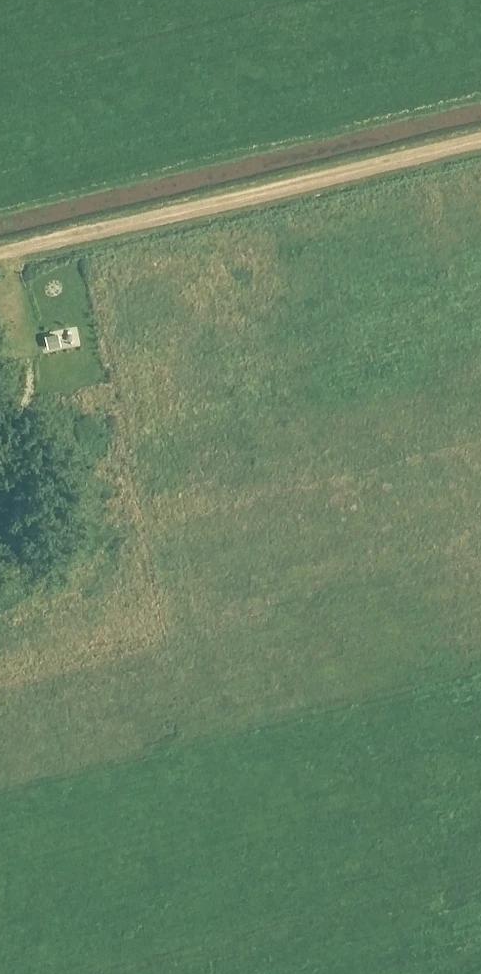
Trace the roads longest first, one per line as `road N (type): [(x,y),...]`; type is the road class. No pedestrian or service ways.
road 1 (track): [(480,133),(0,246)]

